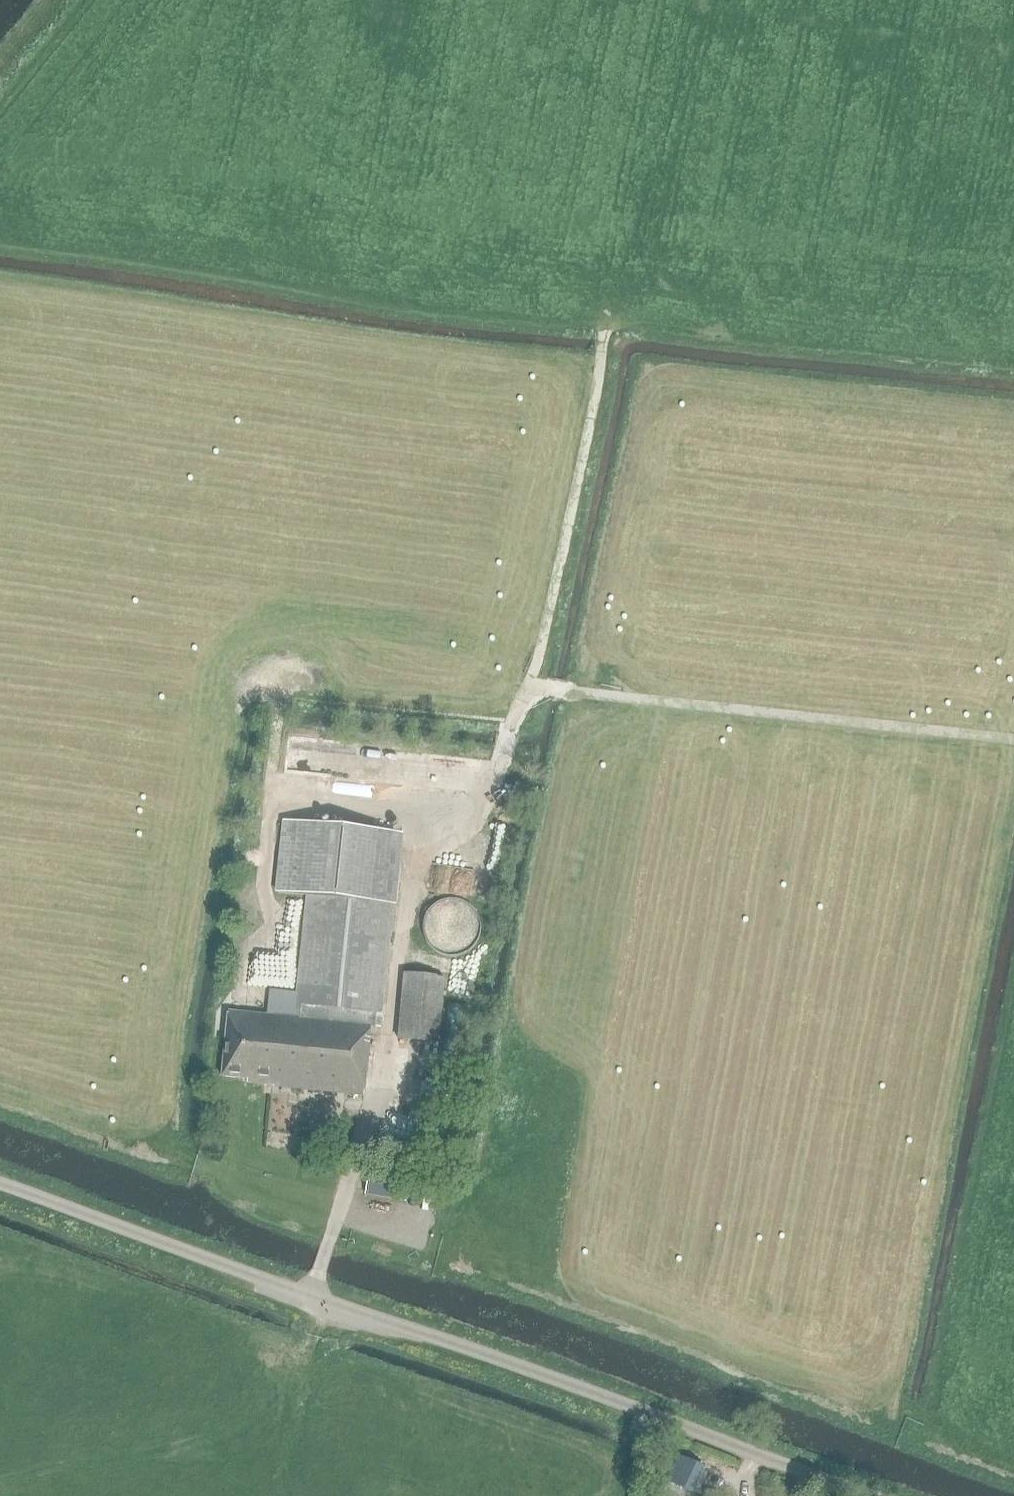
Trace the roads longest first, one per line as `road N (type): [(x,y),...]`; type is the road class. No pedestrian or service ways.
road 1 (unclassified): [(881,1495),(0,1183)]

